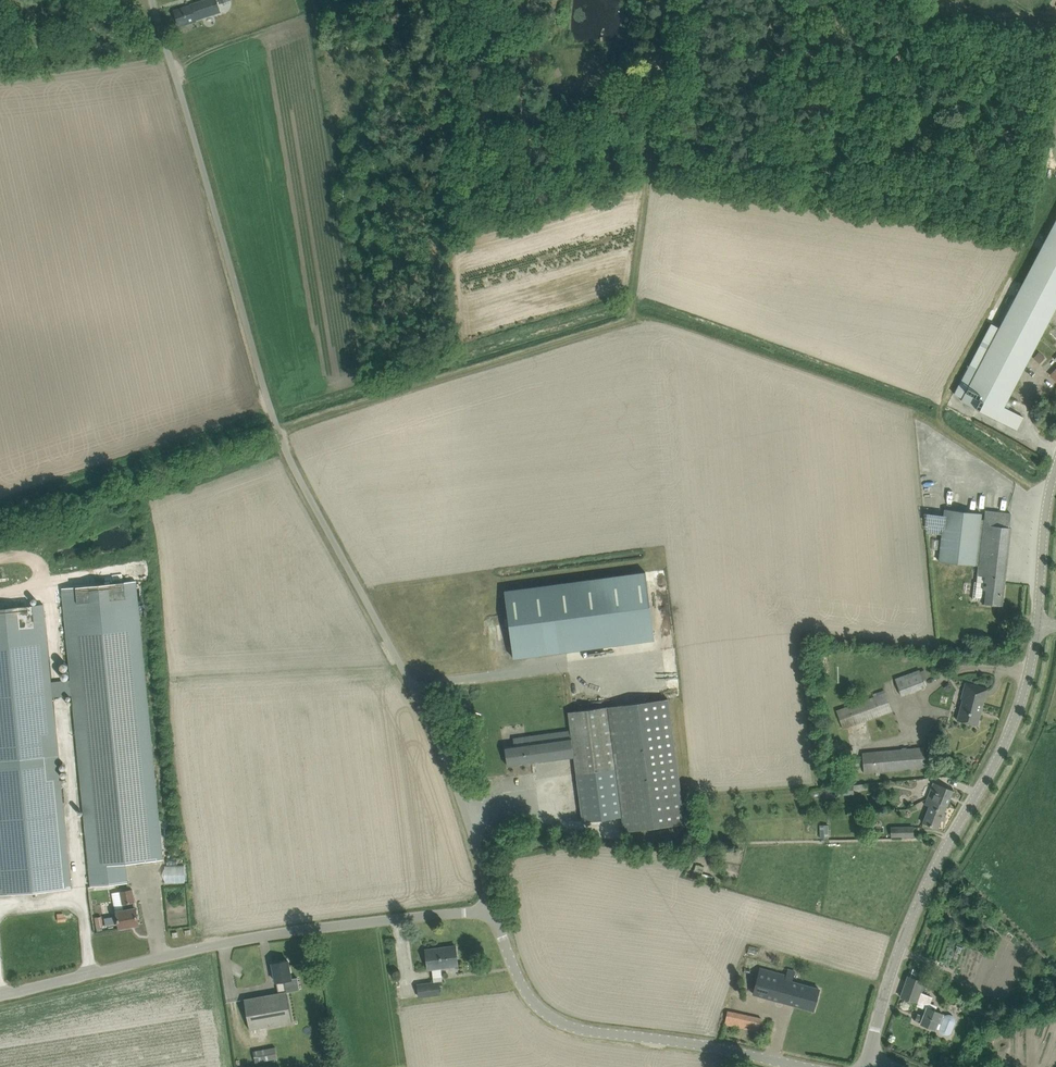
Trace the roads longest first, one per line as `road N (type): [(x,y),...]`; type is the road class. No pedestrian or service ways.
road 1 (track): [(670,0),(634,318),(280,430)]
road 2 (unclassified): [(158,0),(280,433),(385,634)]
road 3 (unclassified): [(486,911),(301,929),(0,995)]
road 4 (tertiary): [(870,1055),(909,923),(1026,688),(1038,624)]
road 5 (unclassified): [(808,1066),(562,1024),(525,991),(486,911)]
road 6 (unclassified): [(486,911),(491,896),(446,753),(385,634)]
road 7 (tertiary): [(1038,624),(1055,471)]

